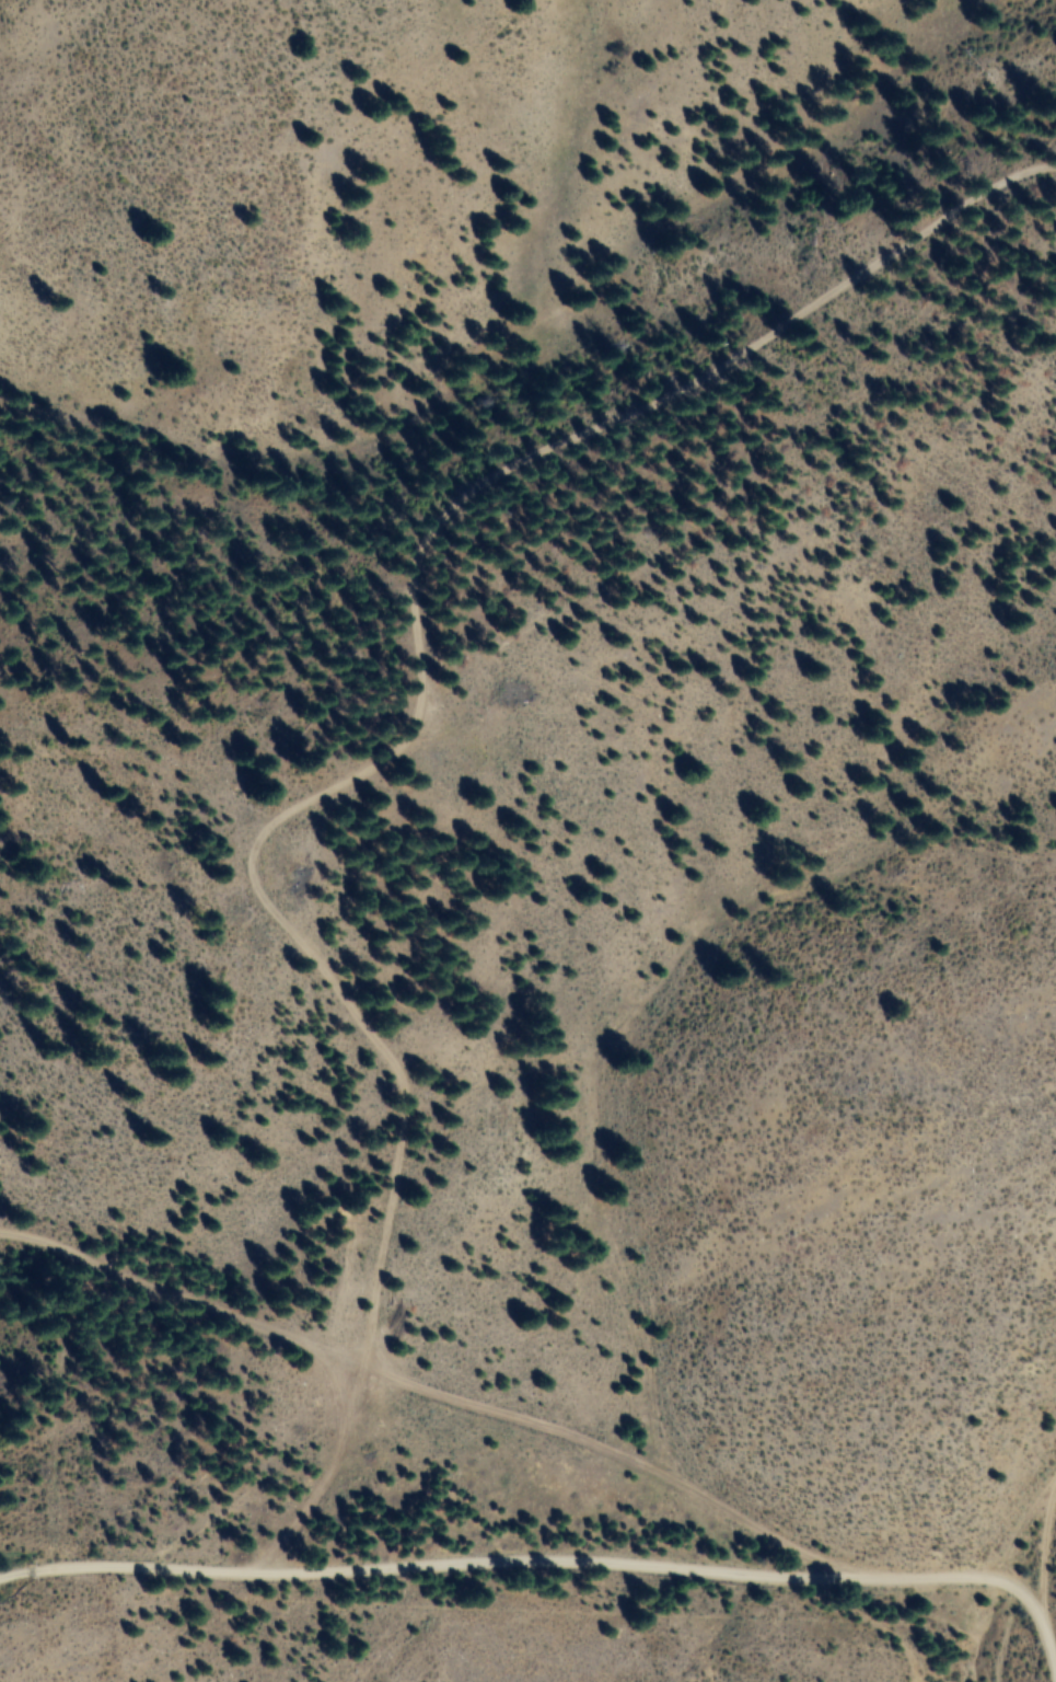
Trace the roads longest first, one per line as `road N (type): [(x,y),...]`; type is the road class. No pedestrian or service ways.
road 1 (residential): [(1051,1577),(767,1524),(208,1300),(0,1257)]

